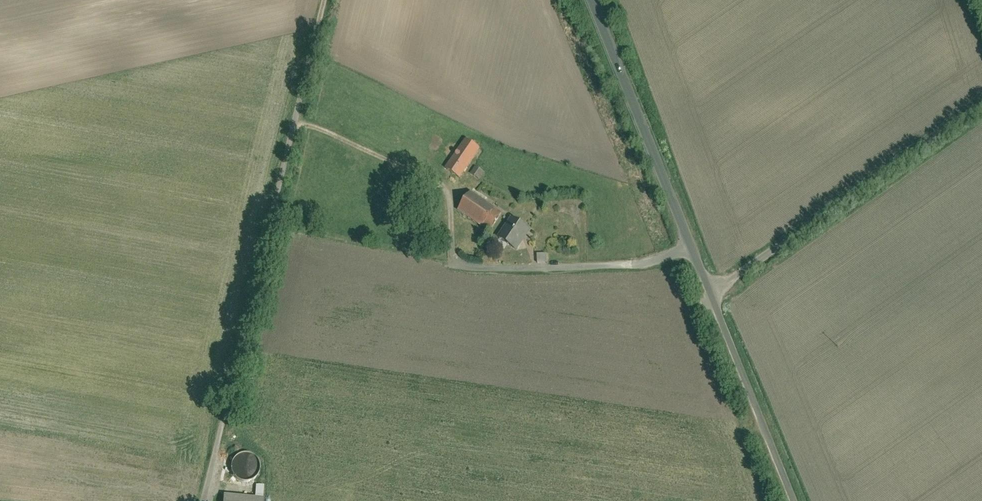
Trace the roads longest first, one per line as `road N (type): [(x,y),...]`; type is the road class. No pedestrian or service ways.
road 1 (unclassified): [(203,500),(324,0)]
road 2 (residential): [(981,104),(710,293)]
road 3 (unclassified): [(590,0),(710,293)]
road 4 (unclassified): [(710,293),(791,500)]
road 5 (track): [(292,134),(312,125),(430,179)]

